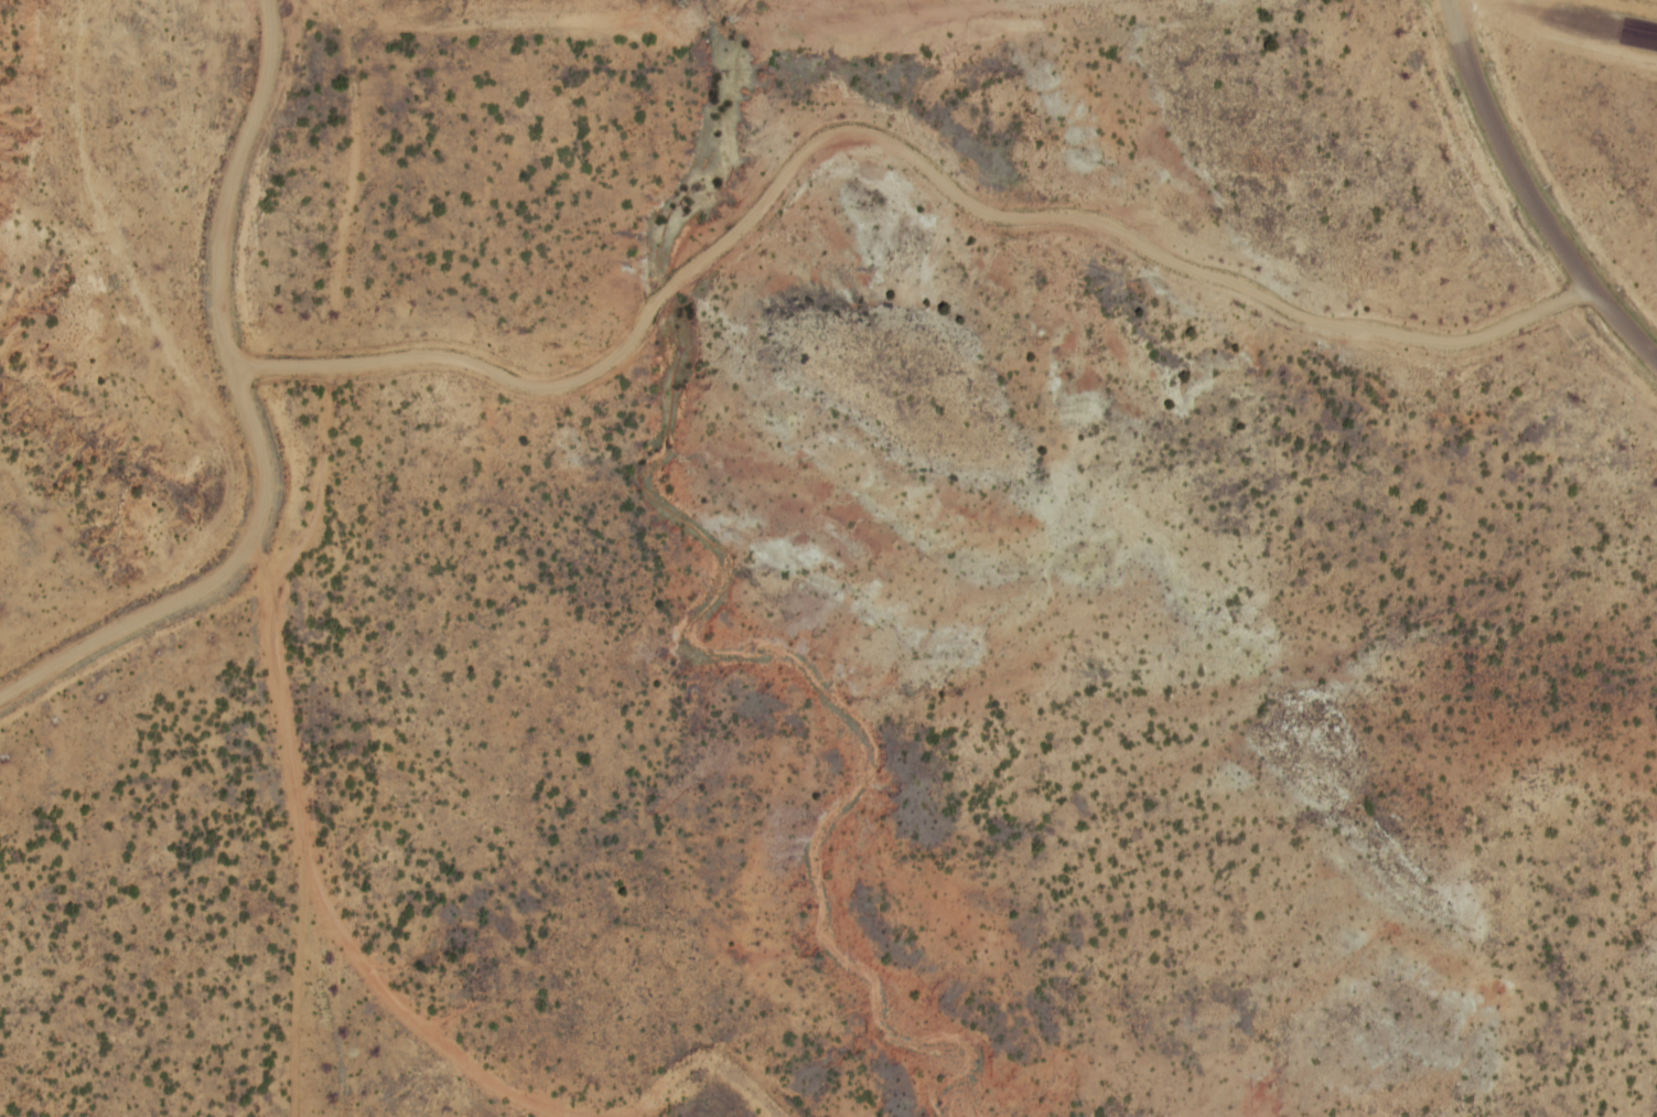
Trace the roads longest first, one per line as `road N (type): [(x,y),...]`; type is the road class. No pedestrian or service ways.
road 1 (residential): [(0,698),(204,588),(227,570),(254,529),(266,479),(261,447),(228,351),(218,277),(229,191),(269,60),(266,0)]
road 2 (residential): [(1450,0),(1468,66),(1530,194),(1610,308),(1656,358)]

